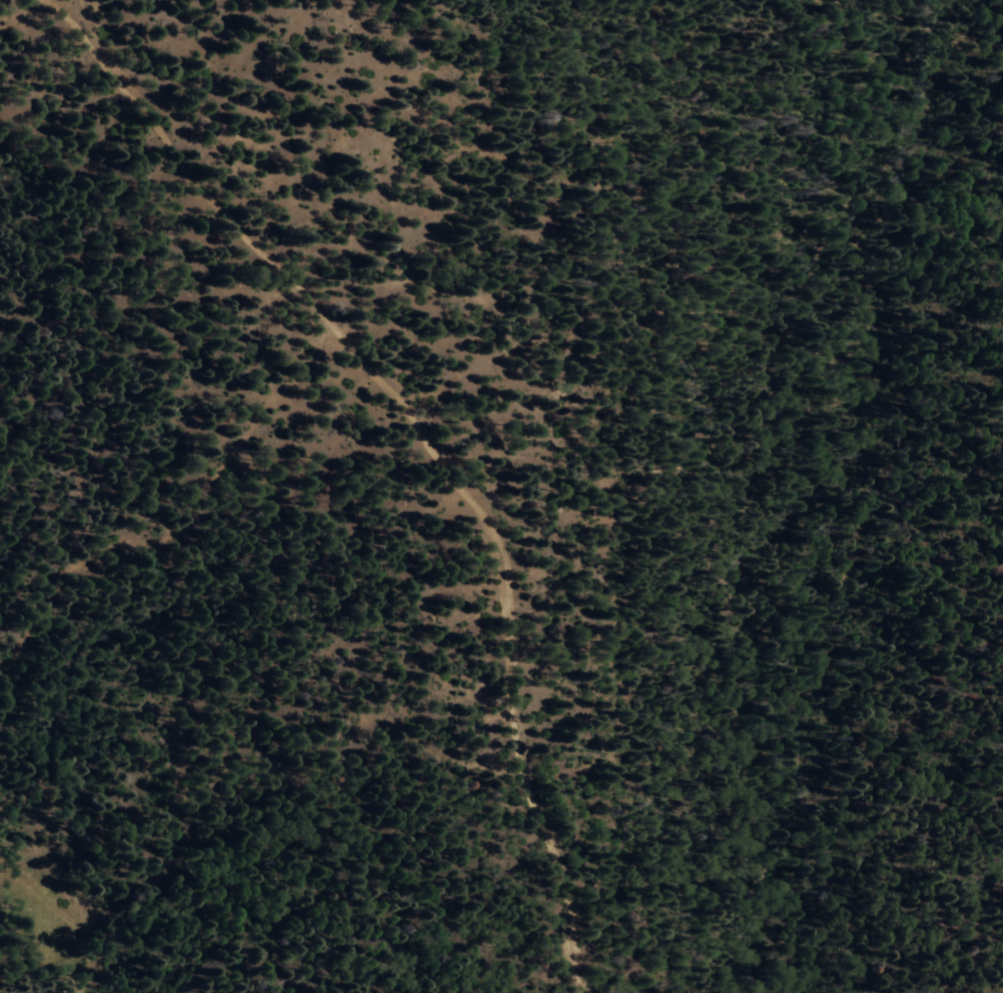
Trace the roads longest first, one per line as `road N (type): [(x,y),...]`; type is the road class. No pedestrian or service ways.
road 1 (residential): [(0,0),(82,72),(419,685),(514,886),(525,992)]

